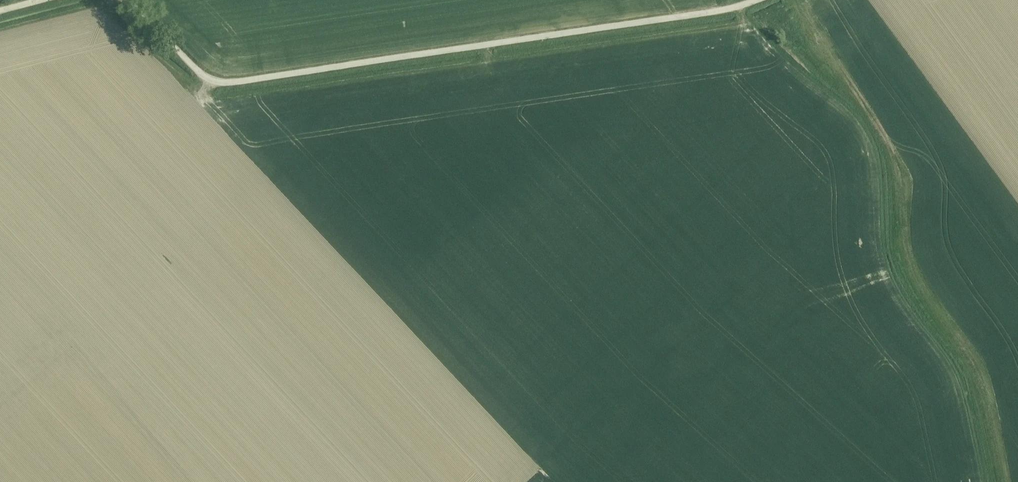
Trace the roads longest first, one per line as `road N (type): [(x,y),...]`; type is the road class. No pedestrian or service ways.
road 1 (unclassified): [(759,0),(224,83),(200,73),(127,0)]

